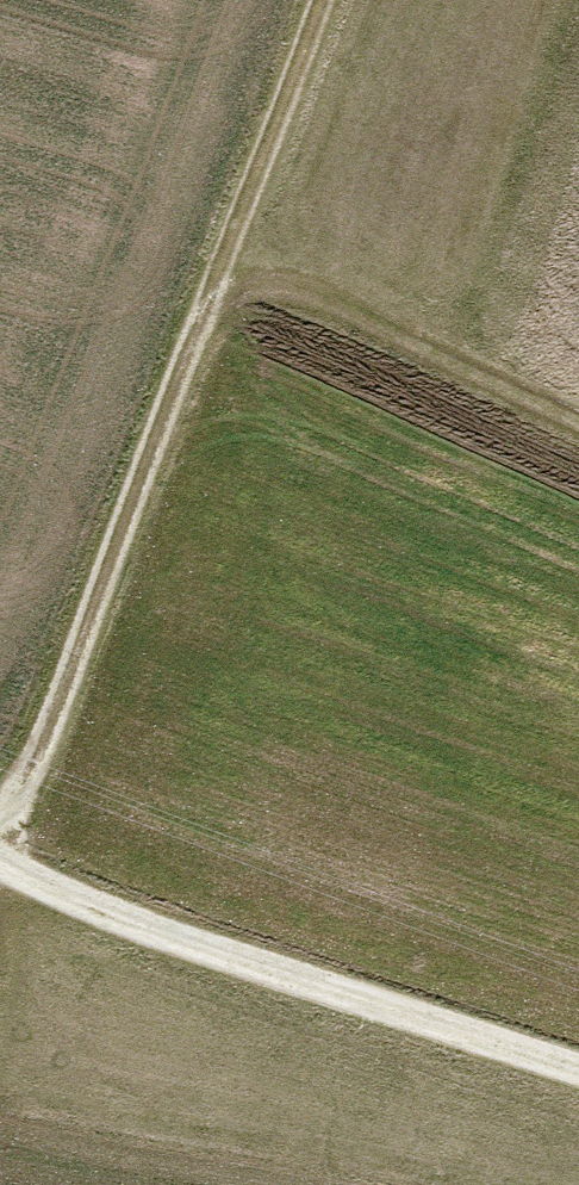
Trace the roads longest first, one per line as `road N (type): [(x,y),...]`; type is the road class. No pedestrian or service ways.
road 1 (track): [(0,836),(40,750),(321,0)]
road 2 (track): [(0,867),(139,923),(578,1068)]
road 3 (track): [(200,323),(243,290),(318,294),(578,419)]

